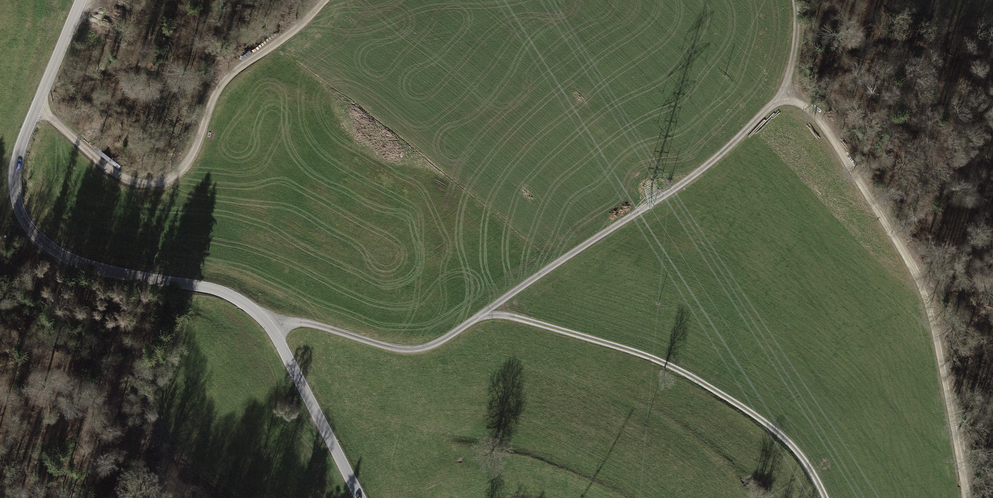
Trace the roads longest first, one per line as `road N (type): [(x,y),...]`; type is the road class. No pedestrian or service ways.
road 1 (residential): [(82,0),(15,159),(18,205),(28,226),(51,250),(94,269),(199,287),(251,308),(271,327),(359,497)]
road 2 (track): [(967,497),(947,383),(907,262),(814,114),(786,92)]
road 3 (track): [(481,316),(509,315),(653,356),(787,440),(826,497)]
road 4 (track): [(37,108),(108,169),(127,179),(165,181),(192,155),(221,86),(326,0)]
road 5 (track): [(786,92),(695,175),(481,316)]
road 6 (track): [(271,327),(301,321),(419,350),(481,316)]

